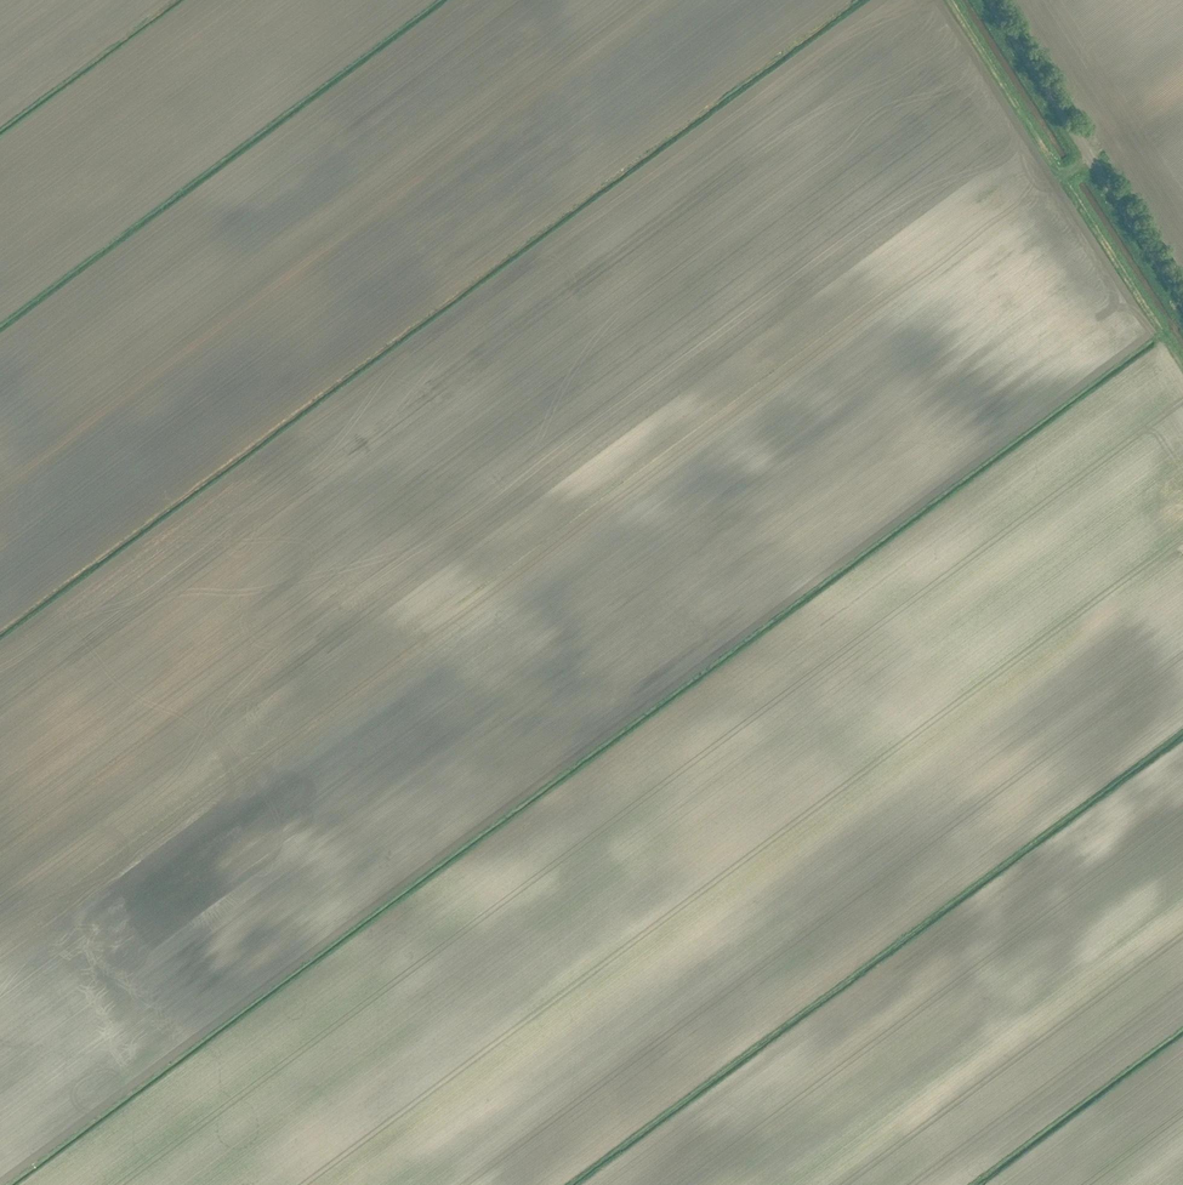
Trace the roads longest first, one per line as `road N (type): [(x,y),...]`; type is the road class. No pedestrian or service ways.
road 1 (unclassified): [(1182,308),(986,0)]

